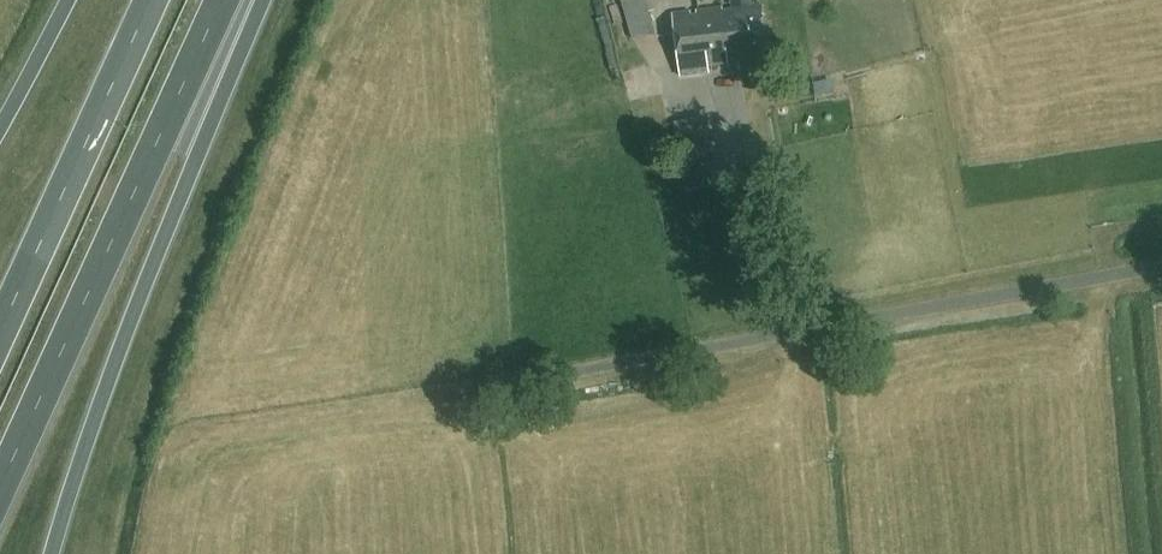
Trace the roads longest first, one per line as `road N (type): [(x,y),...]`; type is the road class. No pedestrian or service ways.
road 1 (unclassified): [(496,383),(1161,266)]
road 2 (trunk): [(52,553),(111,371),(264,0)]
road 3 (trunk): [(0,488),(223,0)]
road 4 (trunk): [(151,0),(0,331)]
road 5 (trunk): [(65,0),(0,119)]

